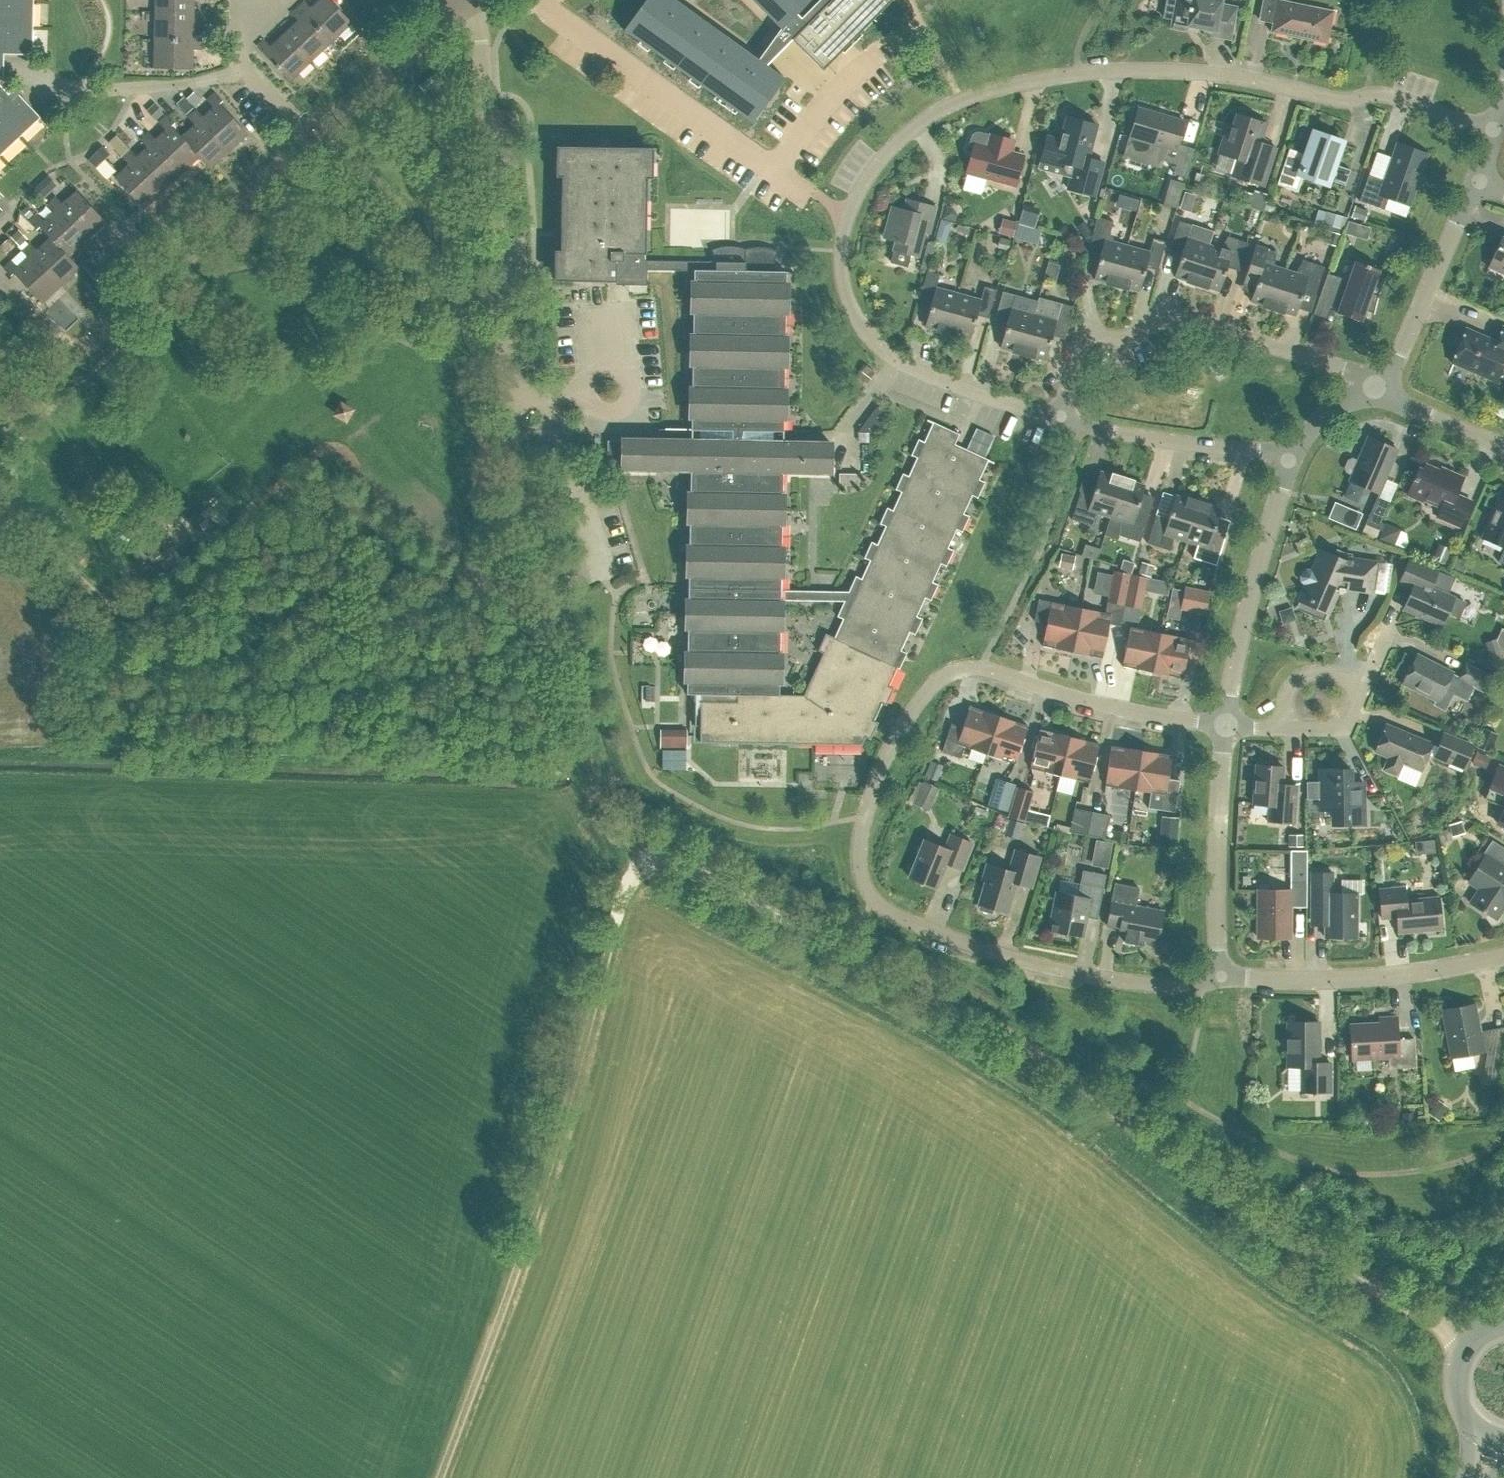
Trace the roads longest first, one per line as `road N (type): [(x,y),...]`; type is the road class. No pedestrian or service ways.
road 1 (residential): [(1060,419),(892,358),(851,309),(842,276),(850,214),(890,150),(943,107),(1078,73),(1165,71),(1343,101),(1388,95),(1494,131)]
road 2 (residential): [(1214,982),(1111,978),(1008,956),(879,906),(857,857),(886,751),(916,704),(950,671),(994,671),(1095,702),(1222,726)]
road 3 (track): [(638,848),(574,1079),(439,1477)]
road 4 (track): [(1158,1147),(994,1030),(638,848)]
road 5 (unclassified): [(515,472),(479,0)]
road 6 (track): [(638,848),(596,784),(538,590),(515,472)]
road 7 (residential): [(1060,419),(1085,333),(1124,338),(1173,320),(1348,369),(1376,391)]
road 8 (track): [(1471,1343),(1274,1236),(1158,1147)]
road 9 (unclassified): [(74,353),(308,144)]
road 10 (residential): [(1503,953),(1356,977),(1214,982)]
road 11 (residential): [(1222,726),(1293,455)]
road 12 (residential): [(1214,982),(1222,726)]
road 13 (residential): [(1293,455),(1060,419)]
road 14 (residential): [(1376,391),(1476,180)]
road 15 (unclassified): [(308,144),(477,0)]
road 16 (residential): [(244,72),(37,97)]
road 17 (primary): [(1503,1325),(1471,1343),(1458,1367),(1457,1394),(1470,1418),(1492,1434)]
road 18 (unclassified): [(1503,448),(1376,391)]
road 19 (residential): [(1281,725),(1284,691),(1298,677),(1323,672),(1367,686)]

